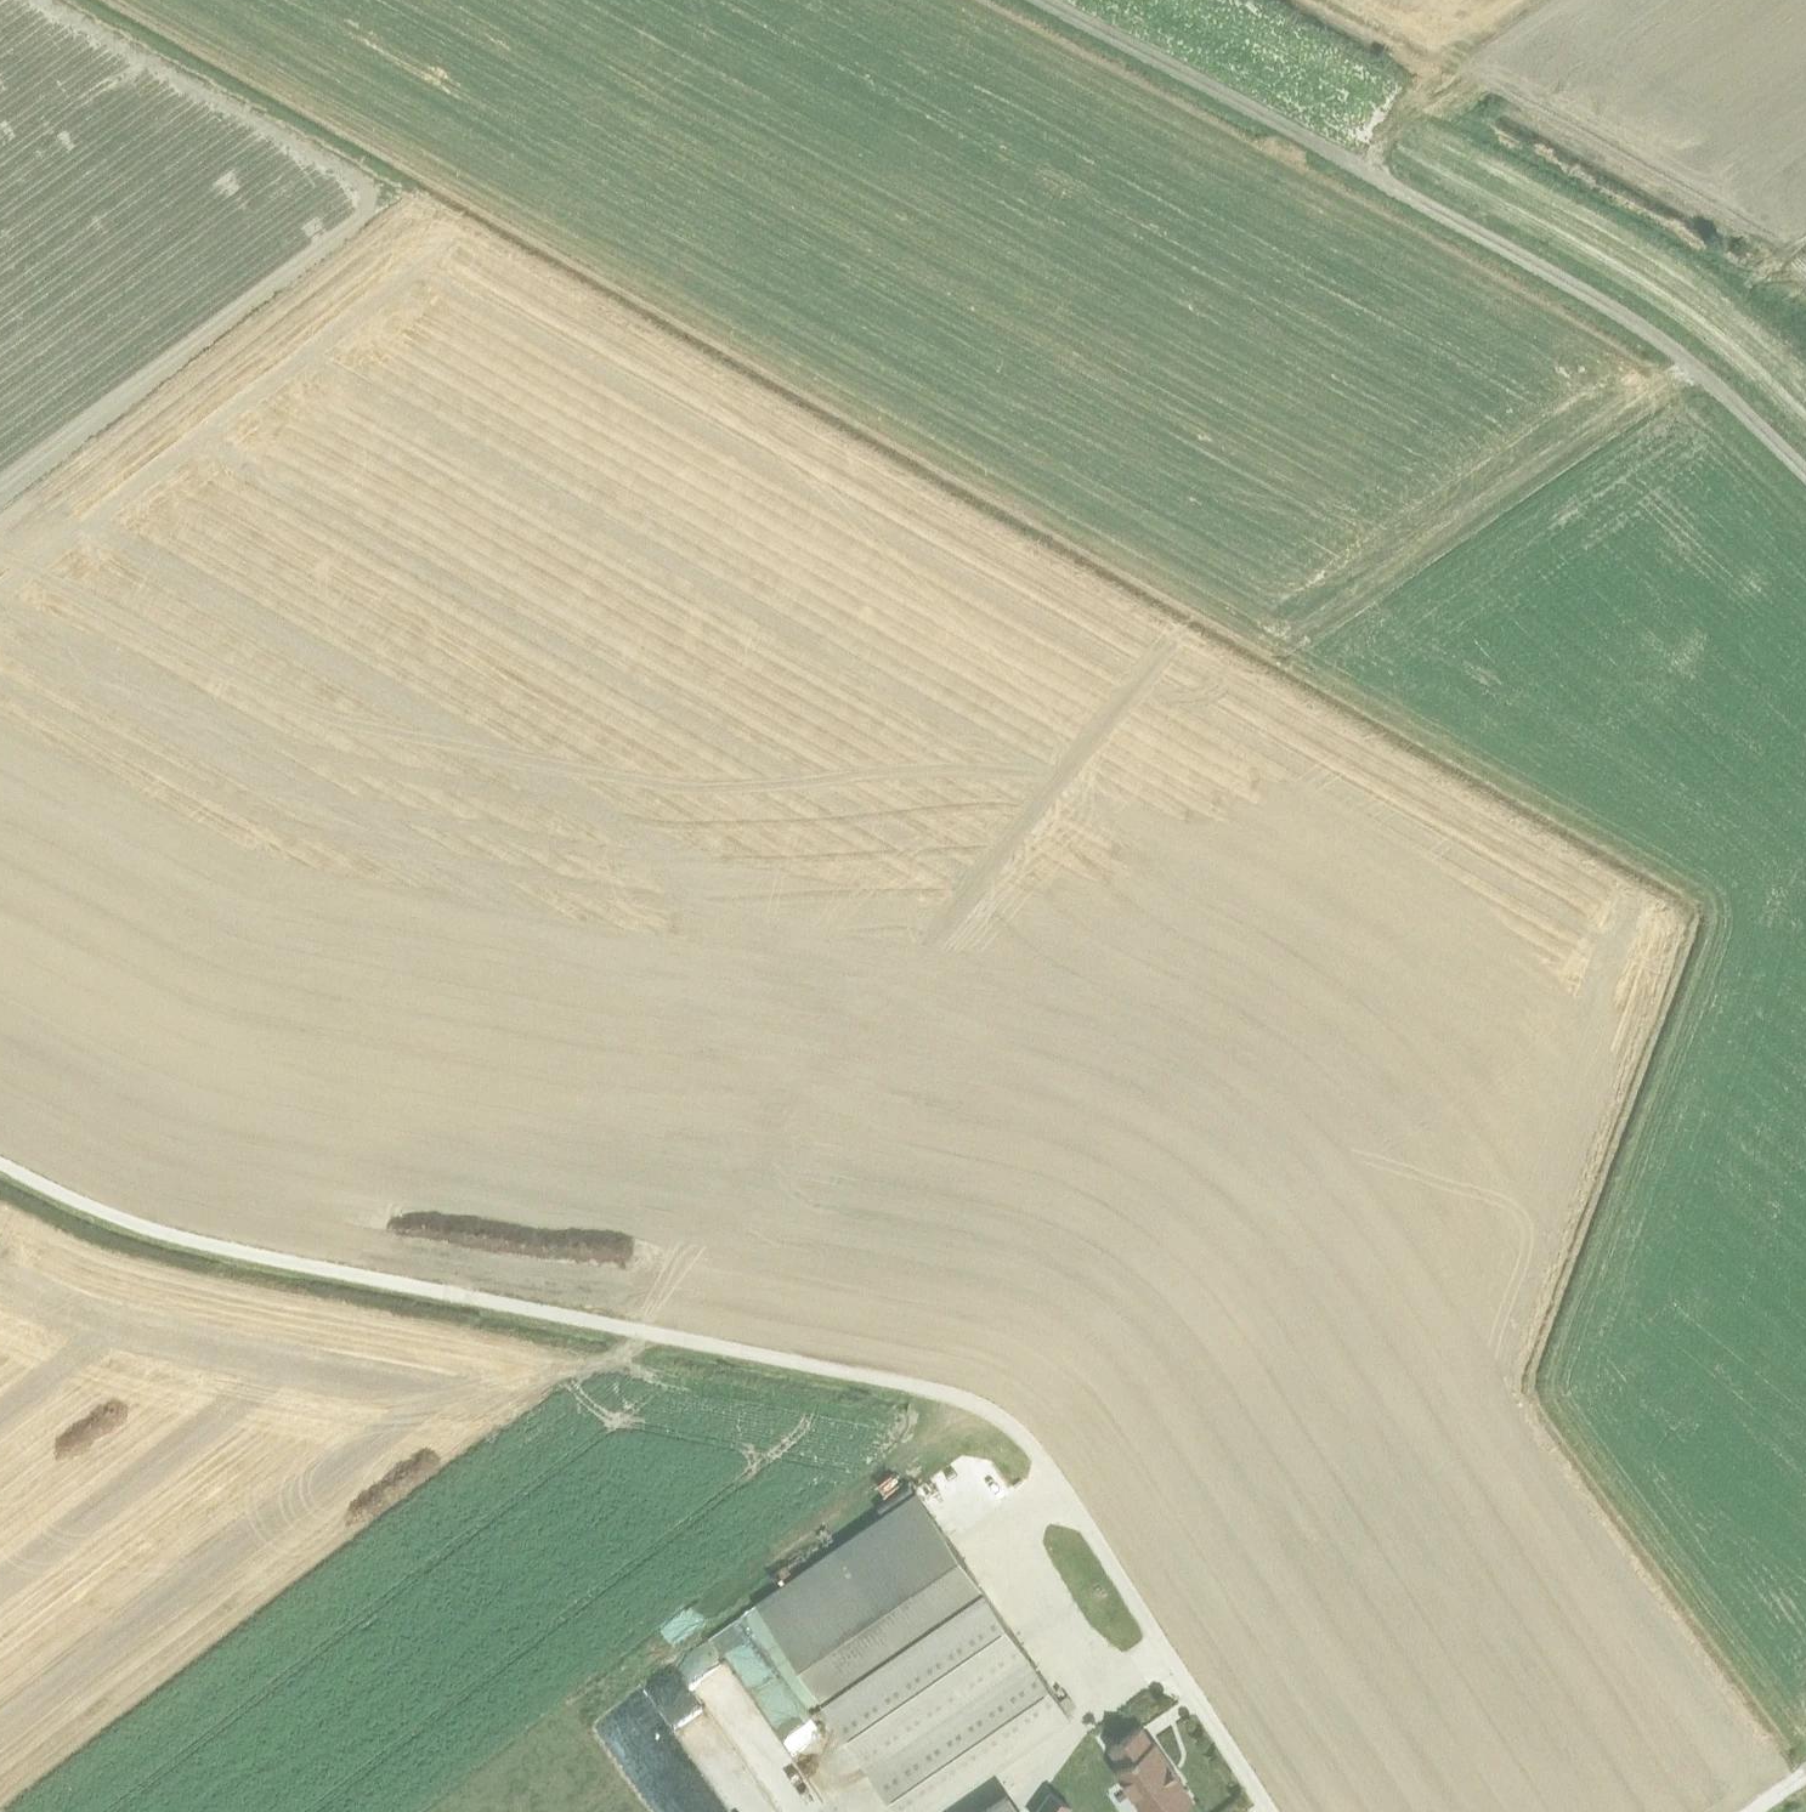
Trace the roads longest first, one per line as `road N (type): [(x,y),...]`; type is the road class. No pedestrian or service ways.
road 1 (unclassified): [(1273,1811),(1059,1479),(1005,1413),(906,1380),(192,1238),(89,1205),(0,1158)]
road 2 (track): [(1042,0),(1355,163),(1645,329),(1805,473)]

